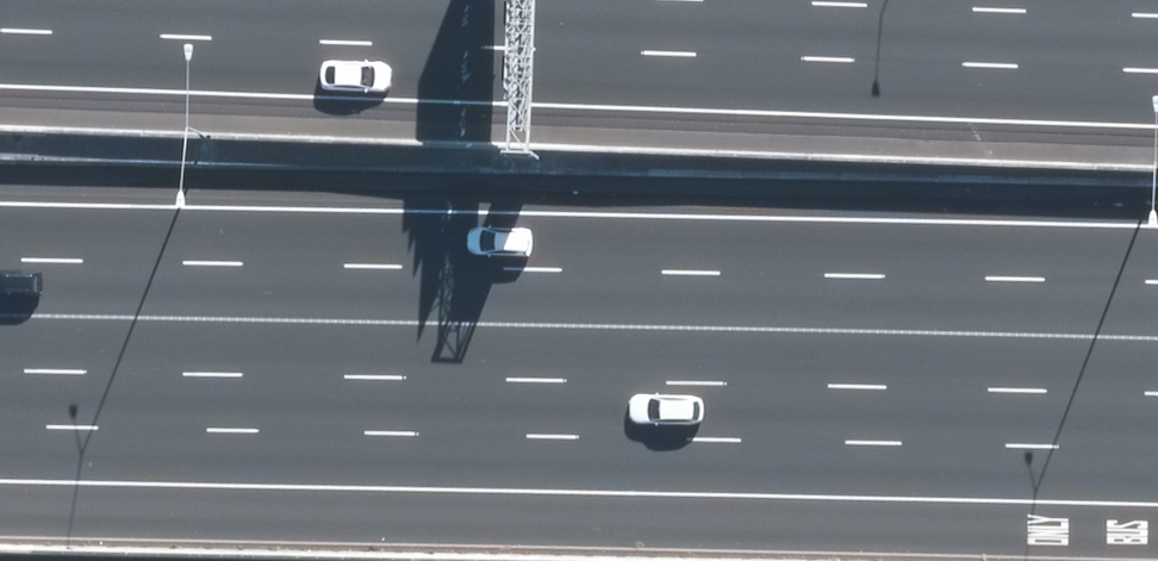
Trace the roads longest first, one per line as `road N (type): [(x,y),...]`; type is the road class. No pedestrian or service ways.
road 1 (motorway): [(1157,271),(0,245)]
road 2 (motorway): [(1157,391),(0,367)]
road 3 (motorway): [(139,0),(1157,66)]

